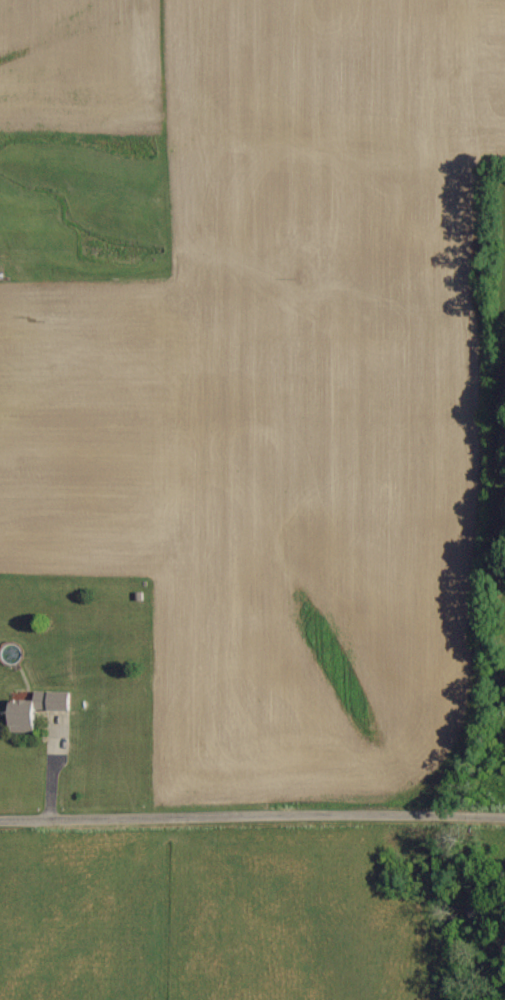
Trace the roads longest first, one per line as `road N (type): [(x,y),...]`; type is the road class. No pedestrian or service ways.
road 1 (residential): [(0,817),(504,809)]

